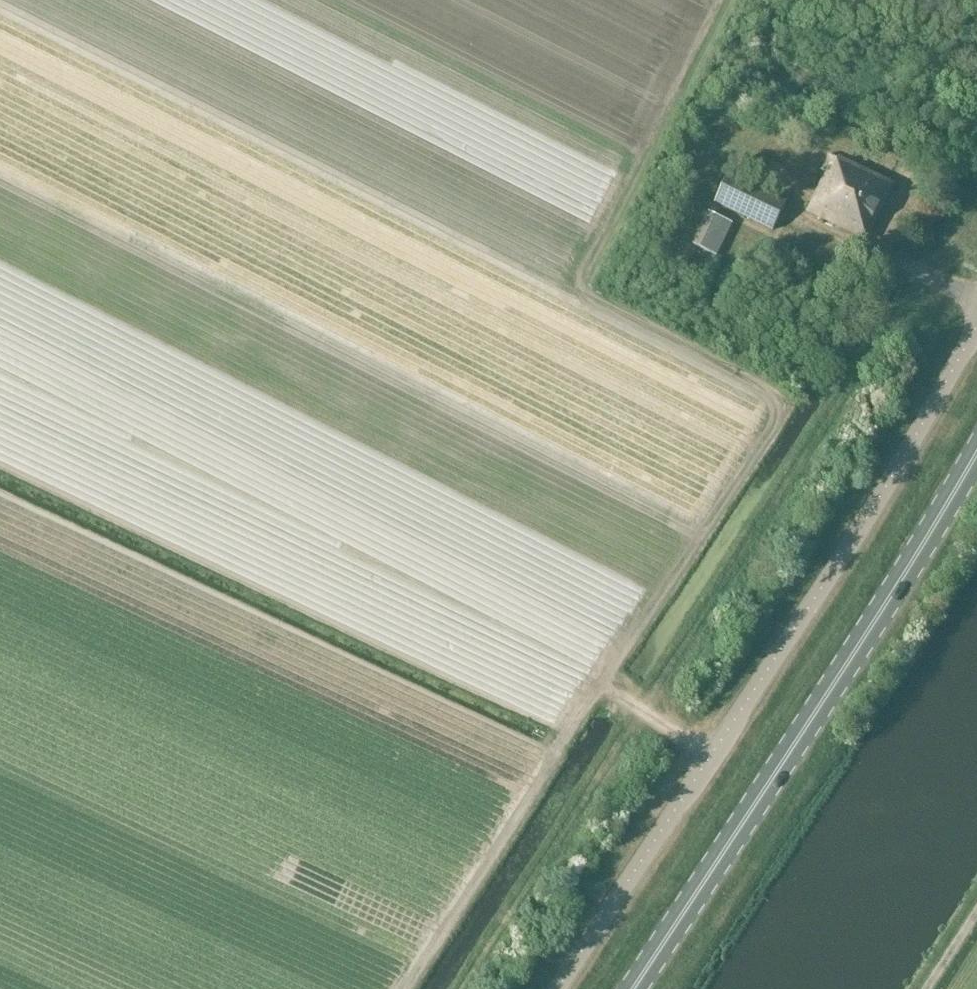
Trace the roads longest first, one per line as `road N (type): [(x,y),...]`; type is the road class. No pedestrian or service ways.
road 1 (unclassified): [(976,327),(860,529),(557,988)]
road 2 (primary): [(634,988),(976,454)]

